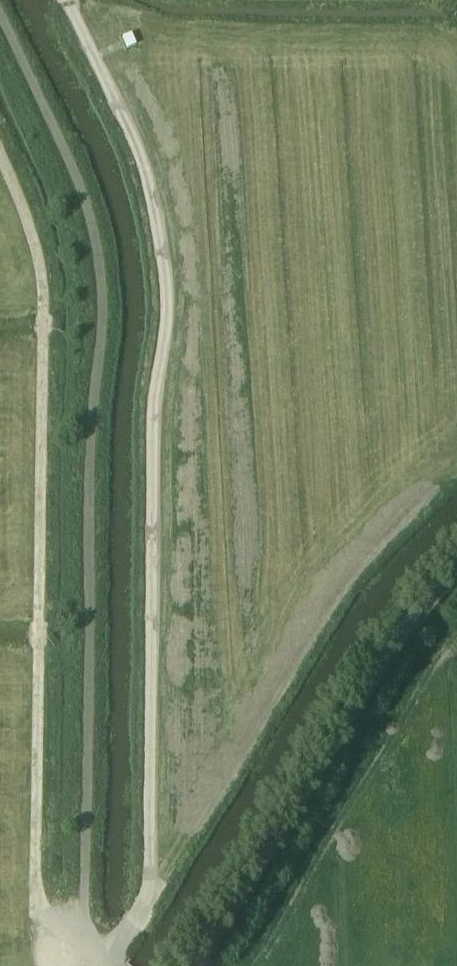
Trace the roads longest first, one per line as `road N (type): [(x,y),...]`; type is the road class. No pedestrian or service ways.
road 1 (track): [(115,965),(142,909),(156,398),(166,320),(152,196),(67,0)]
road 2 (track): [(82,939),(42,905),(42,275),(0,153)]
road 3 (unclassified): [(193,965),(386,660),(456,570)]

